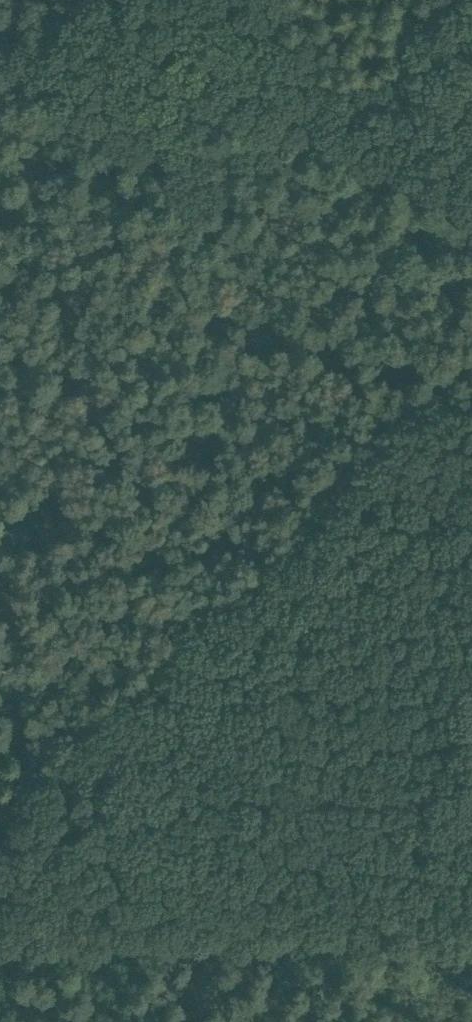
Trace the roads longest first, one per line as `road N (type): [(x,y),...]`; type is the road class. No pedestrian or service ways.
road 1 (track): [(0,920),(30,936),(471,946)]

